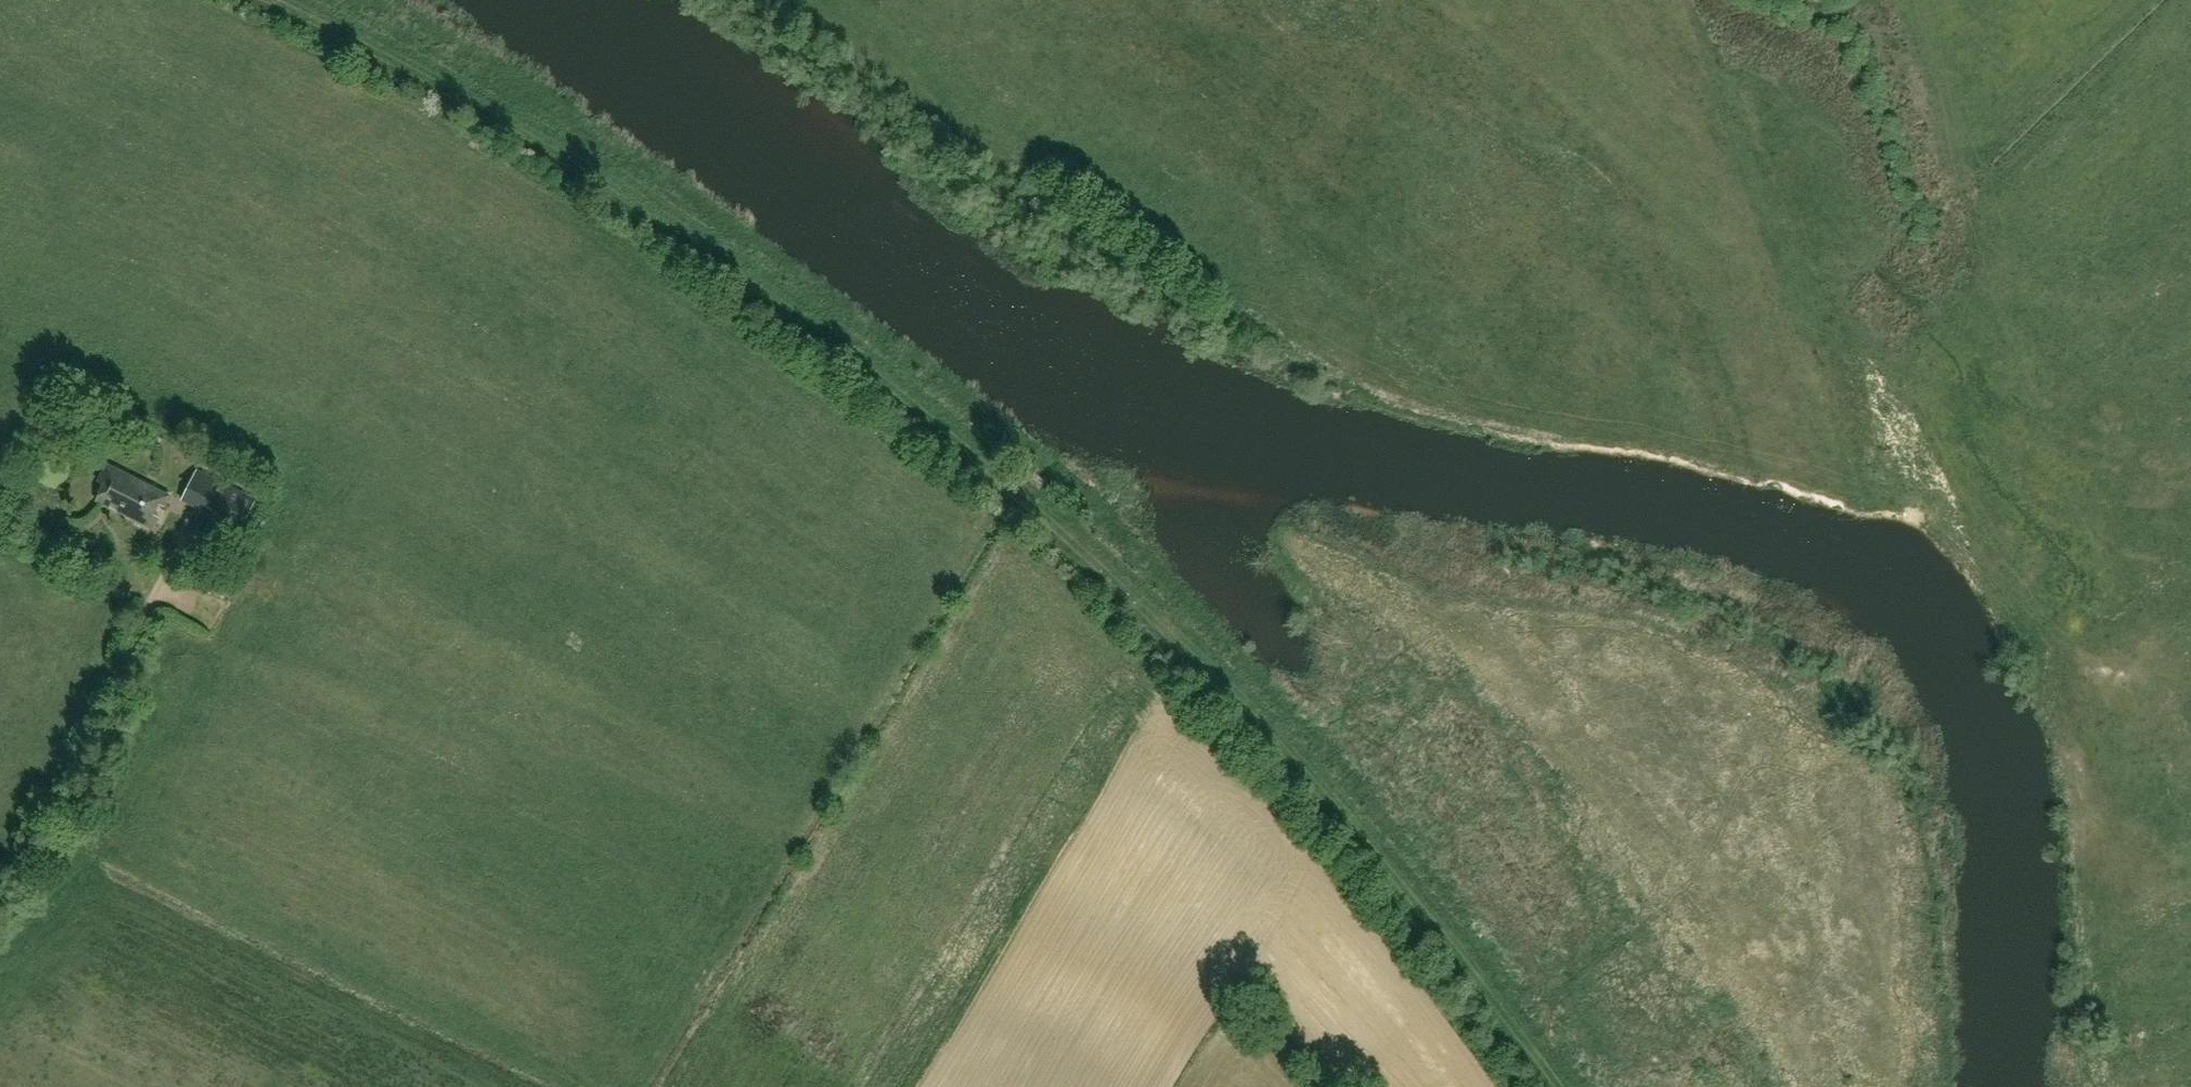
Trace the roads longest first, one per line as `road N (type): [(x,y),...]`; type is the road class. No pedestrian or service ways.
road 1 (track): [(1556,1086),(1262,725)]
road 2 (track): [(0,906),(85,810),(120,729),(153,605)]

